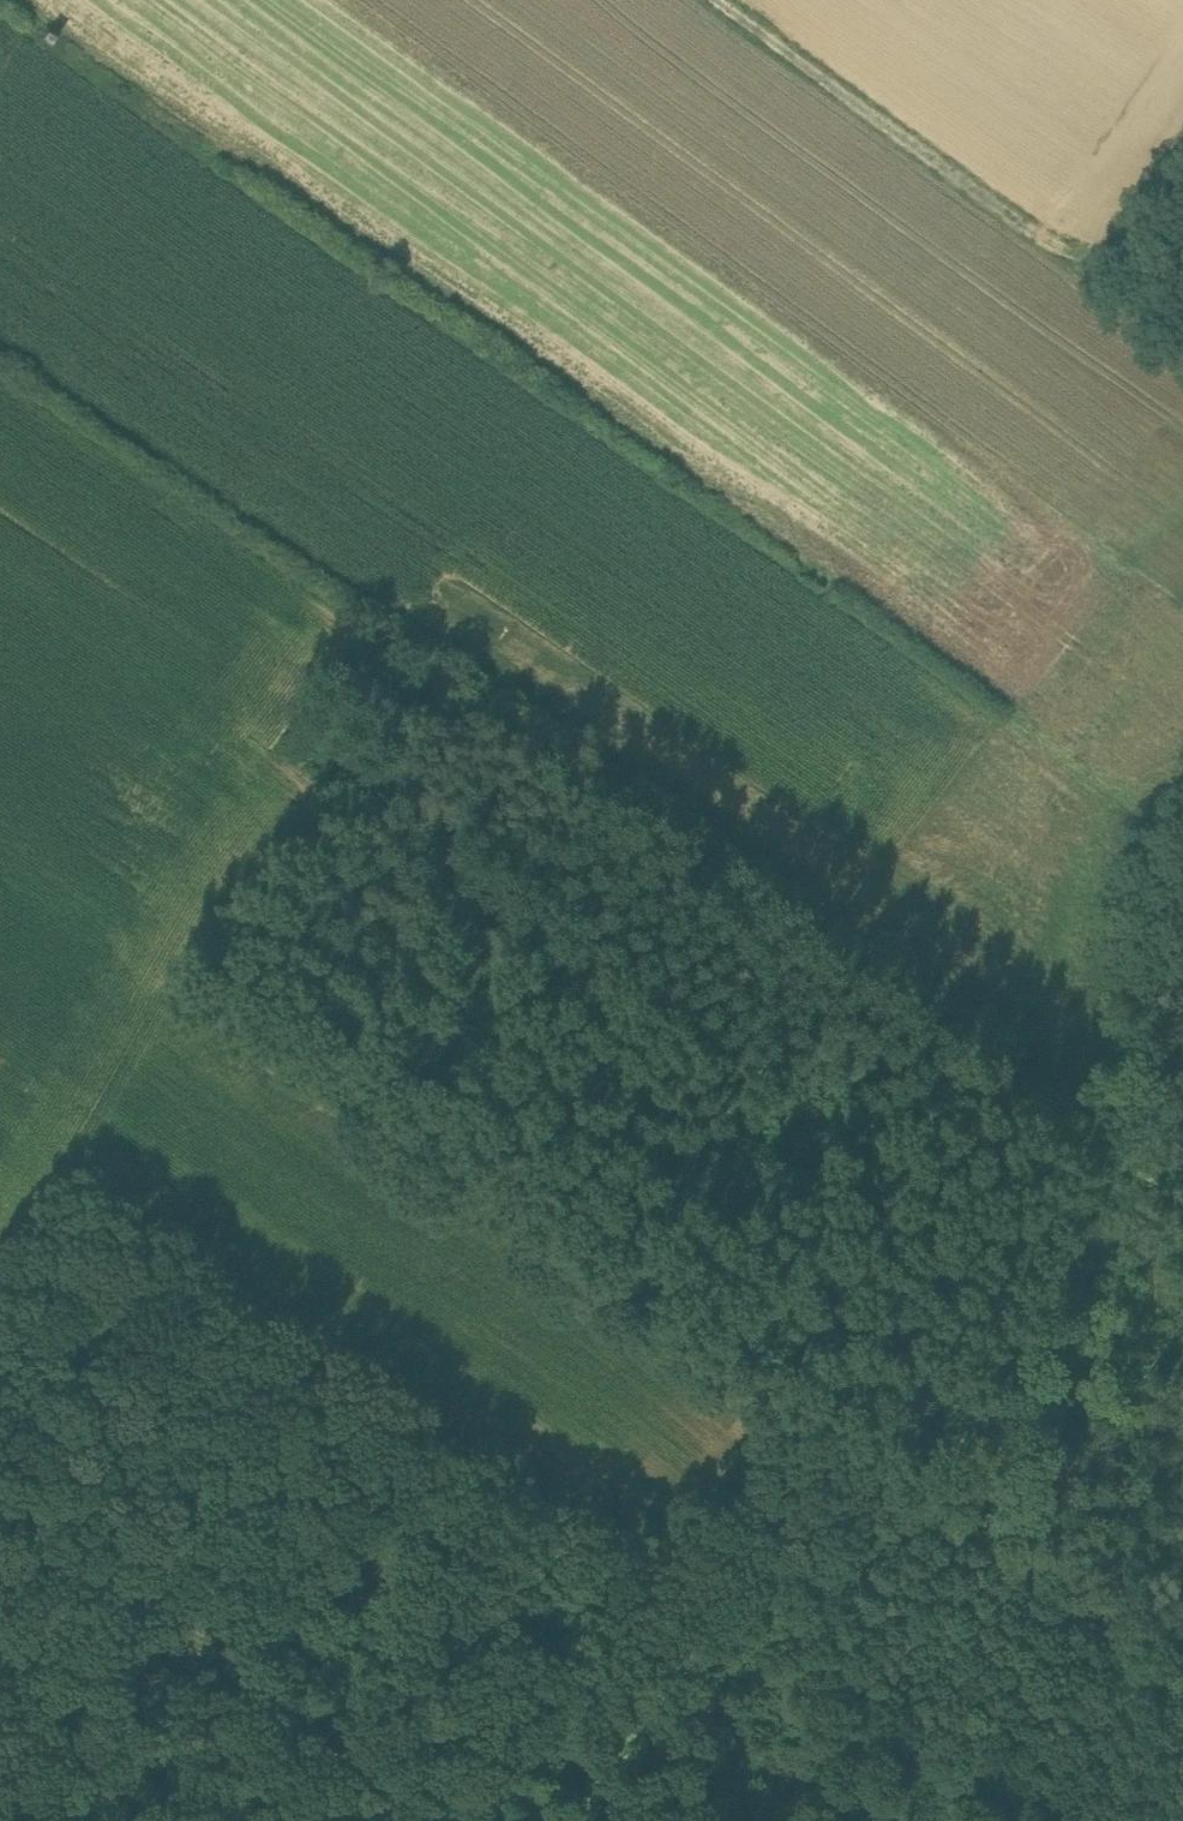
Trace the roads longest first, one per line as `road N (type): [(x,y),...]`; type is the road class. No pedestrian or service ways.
road 1 (track): [(1182,313),(1128,270),(1077,252),(723,0)]

